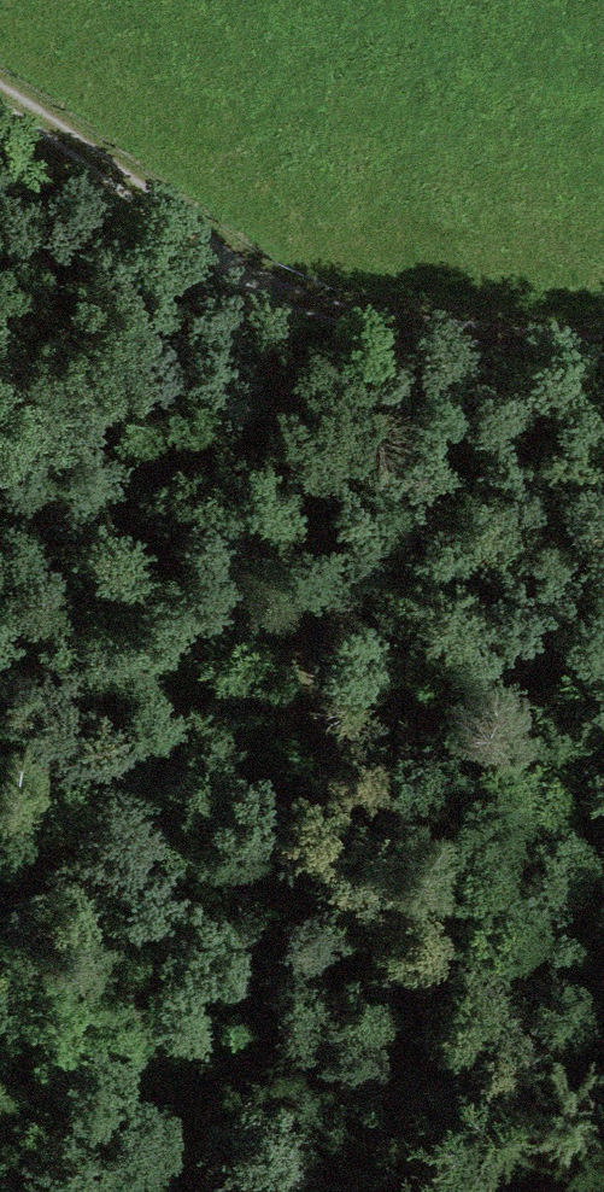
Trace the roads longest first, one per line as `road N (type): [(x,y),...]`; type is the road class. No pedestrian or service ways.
road 1 (track): [(0,103),(241,264),(293,377),(313,660),(393,918),(462,1050),(548,1138),(603,1176)]
road 2 (track): [(603,345),(362,317),(241,264)]
road 3 (track): [(462,1050),(441,1191)]

